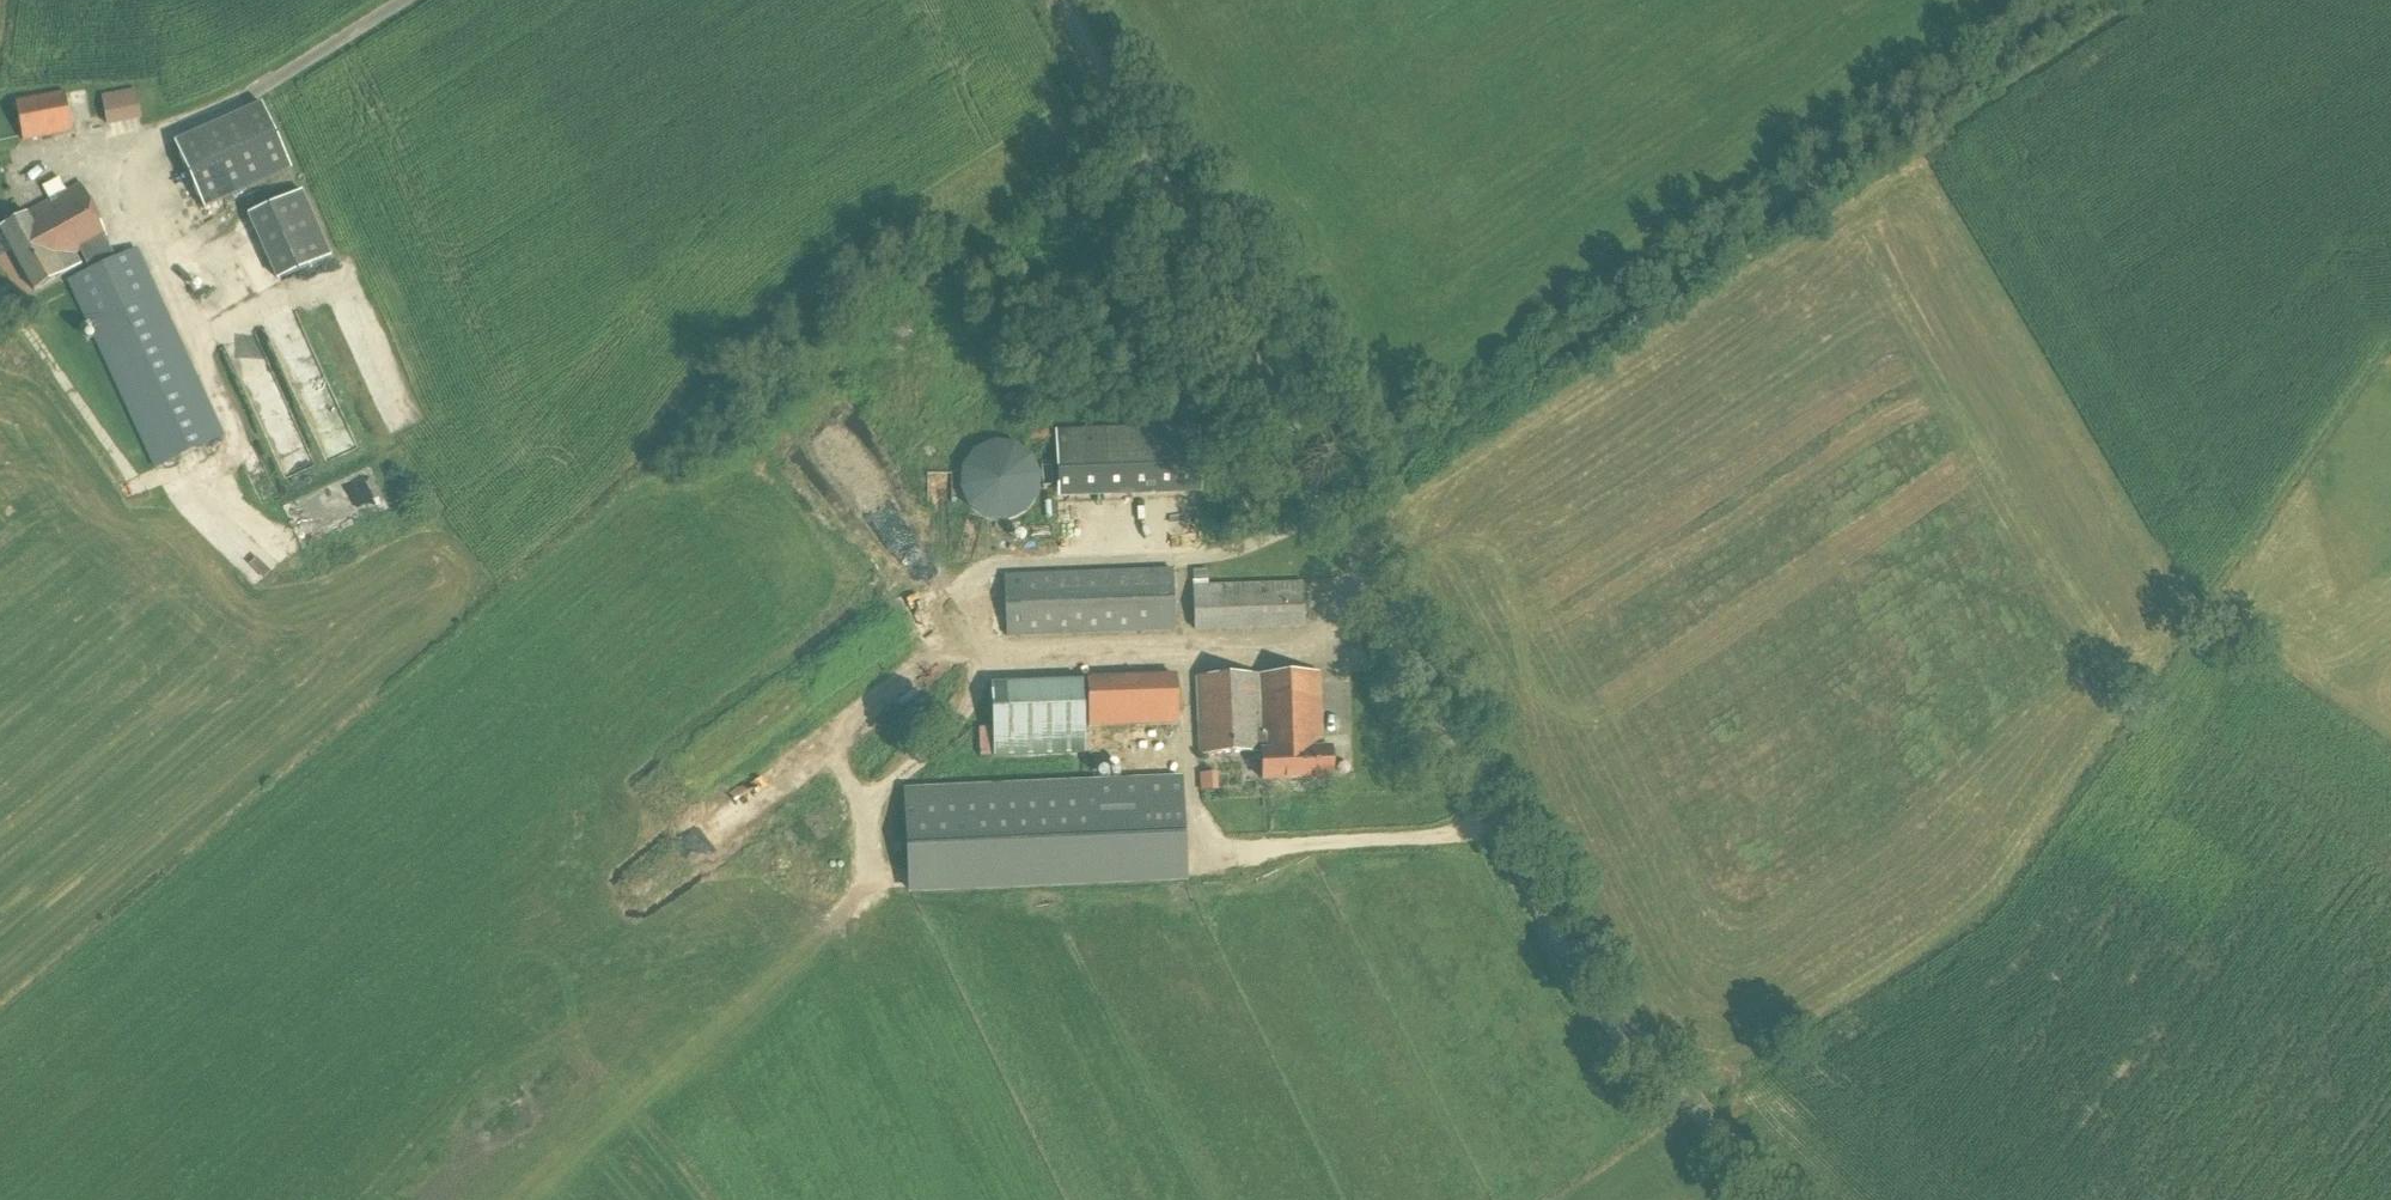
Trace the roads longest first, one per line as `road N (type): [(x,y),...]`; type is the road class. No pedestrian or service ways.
road 1 (unclassified): [(1798,1199),(1649,1057),(1571,952),(1270,409),(1057,0)]
road 2 (unclassified): [(225,65),(336,0)]

